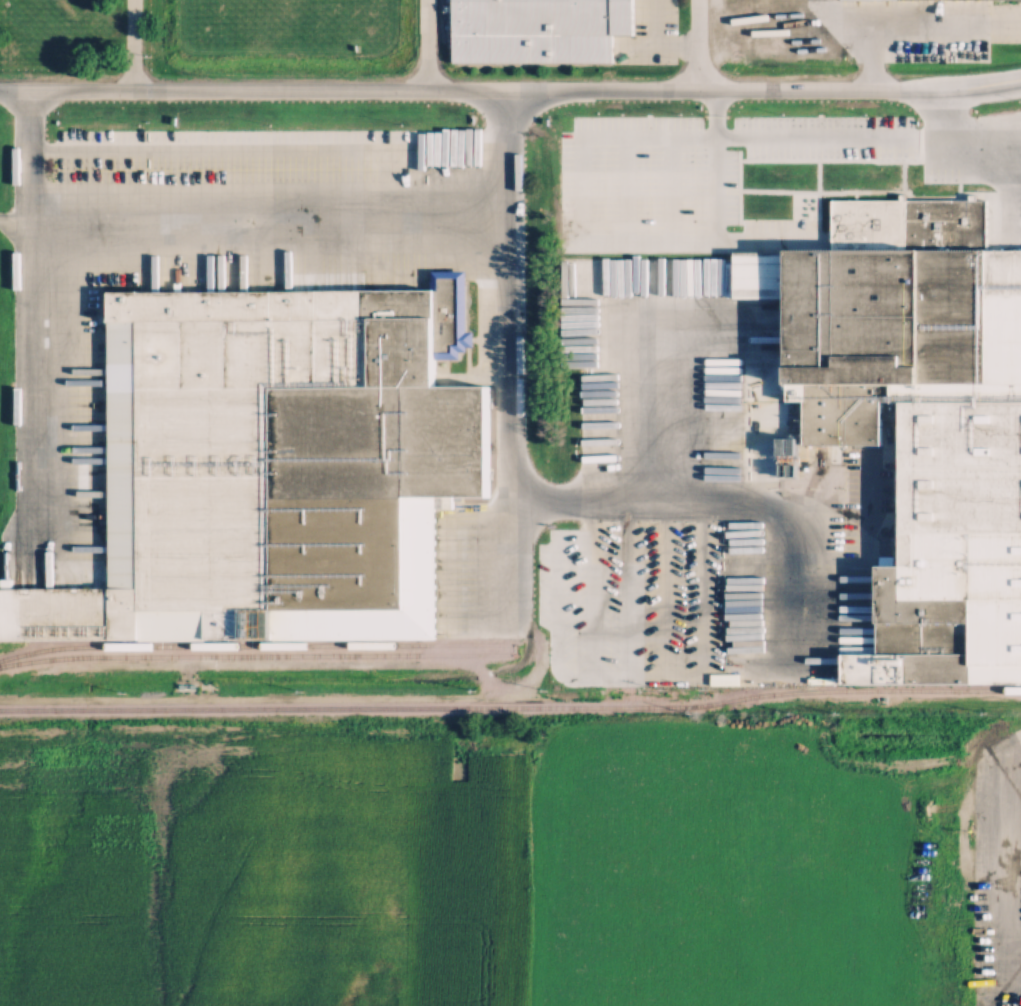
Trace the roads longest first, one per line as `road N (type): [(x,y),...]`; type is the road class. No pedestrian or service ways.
road 1 (residential): [(1020,83),(916,92),(0,94)]

